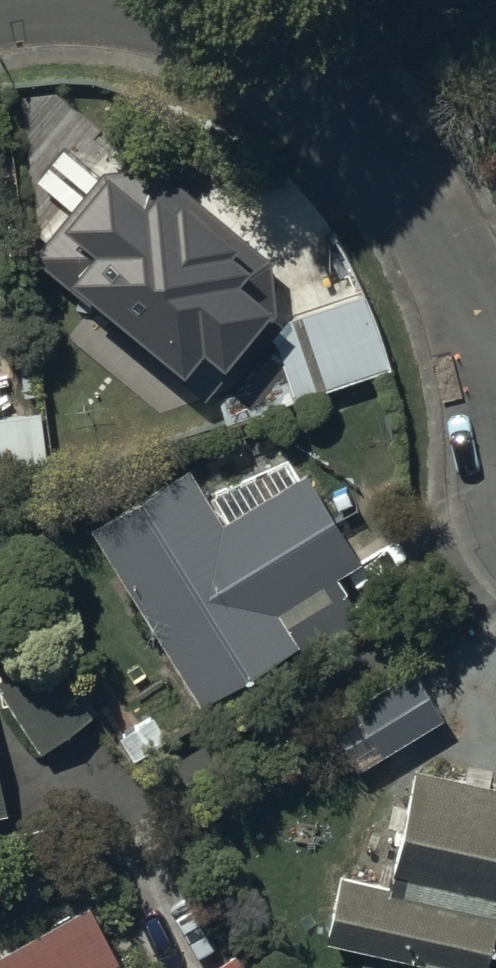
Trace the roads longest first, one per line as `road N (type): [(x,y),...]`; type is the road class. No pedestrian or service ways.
road 1 (residential): [(495,329),(353,101),(292,48),(239,20),(162,0)]

